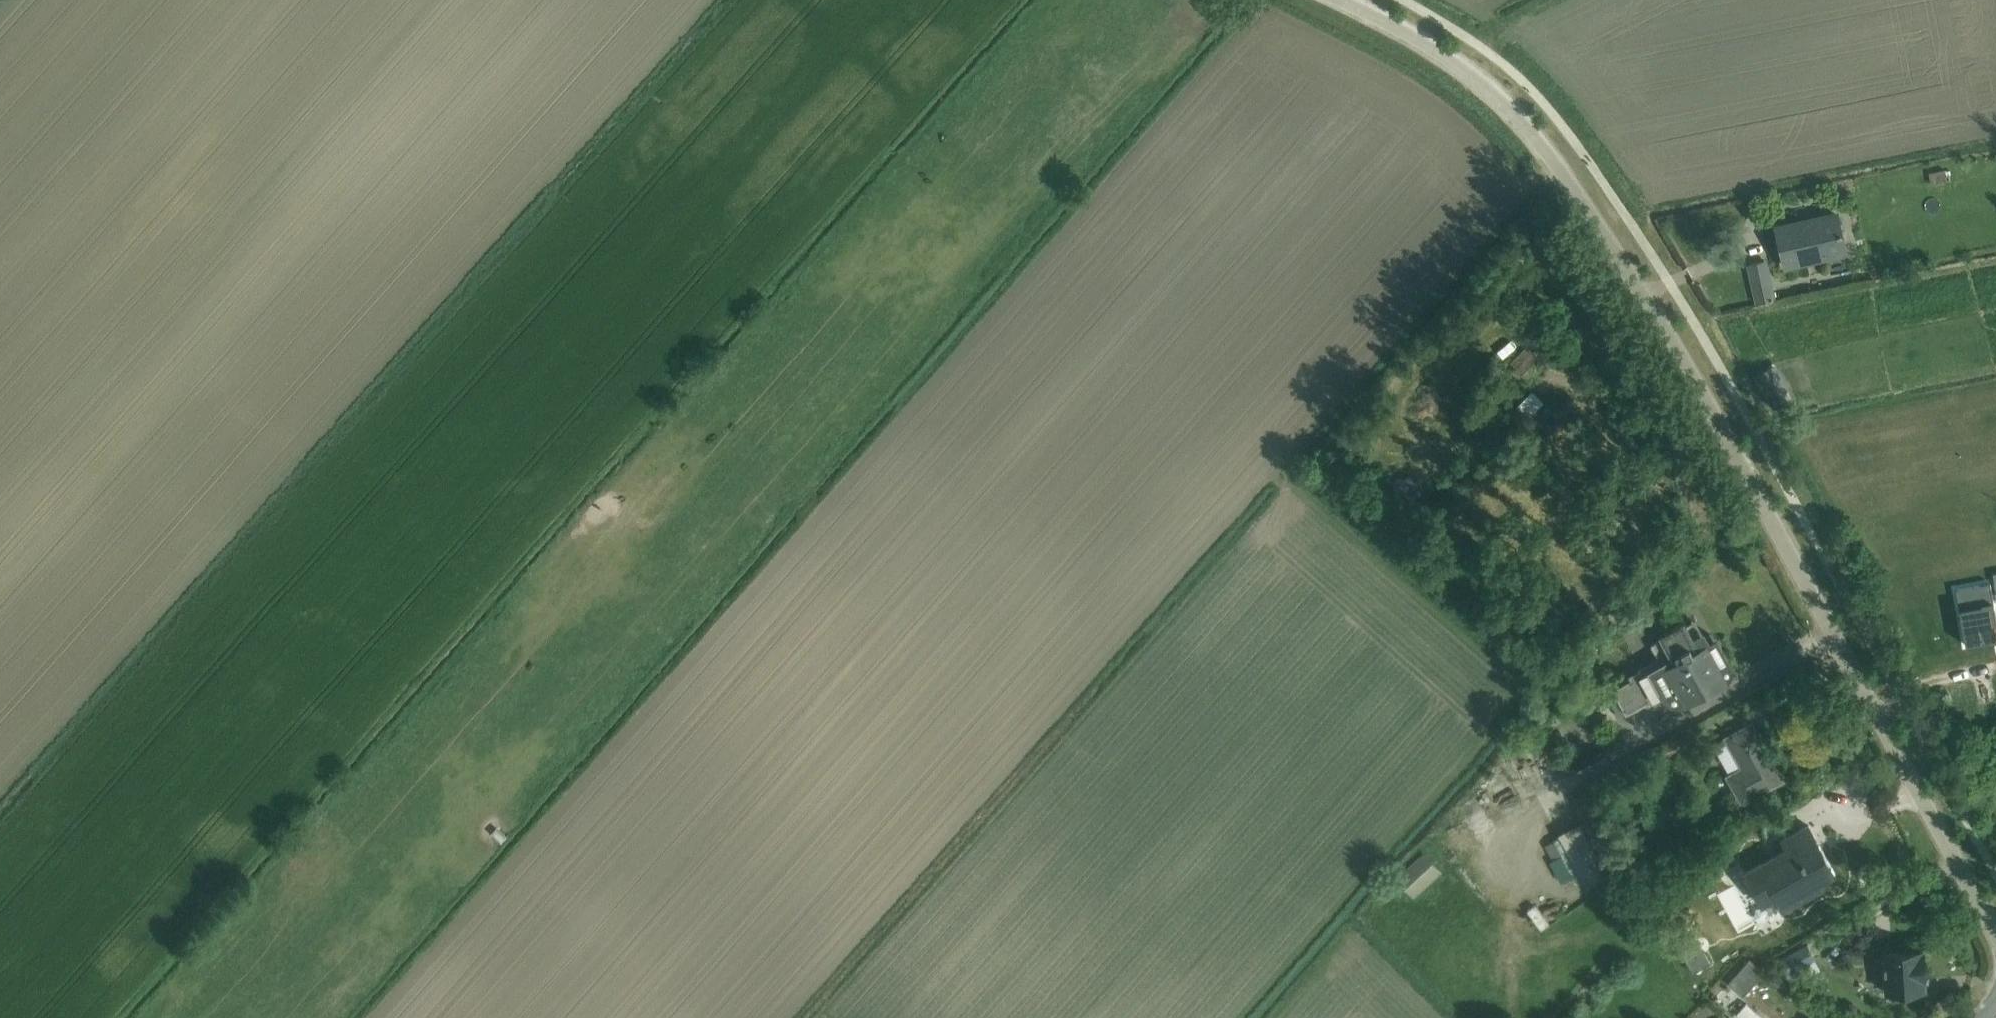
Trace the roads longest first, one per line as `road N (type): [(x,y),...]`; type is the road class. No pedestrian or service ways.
road 1 (residential): [(1995,934),(1667,330),(1559,167),(1504,102),(1461,67),(1341,0)]

